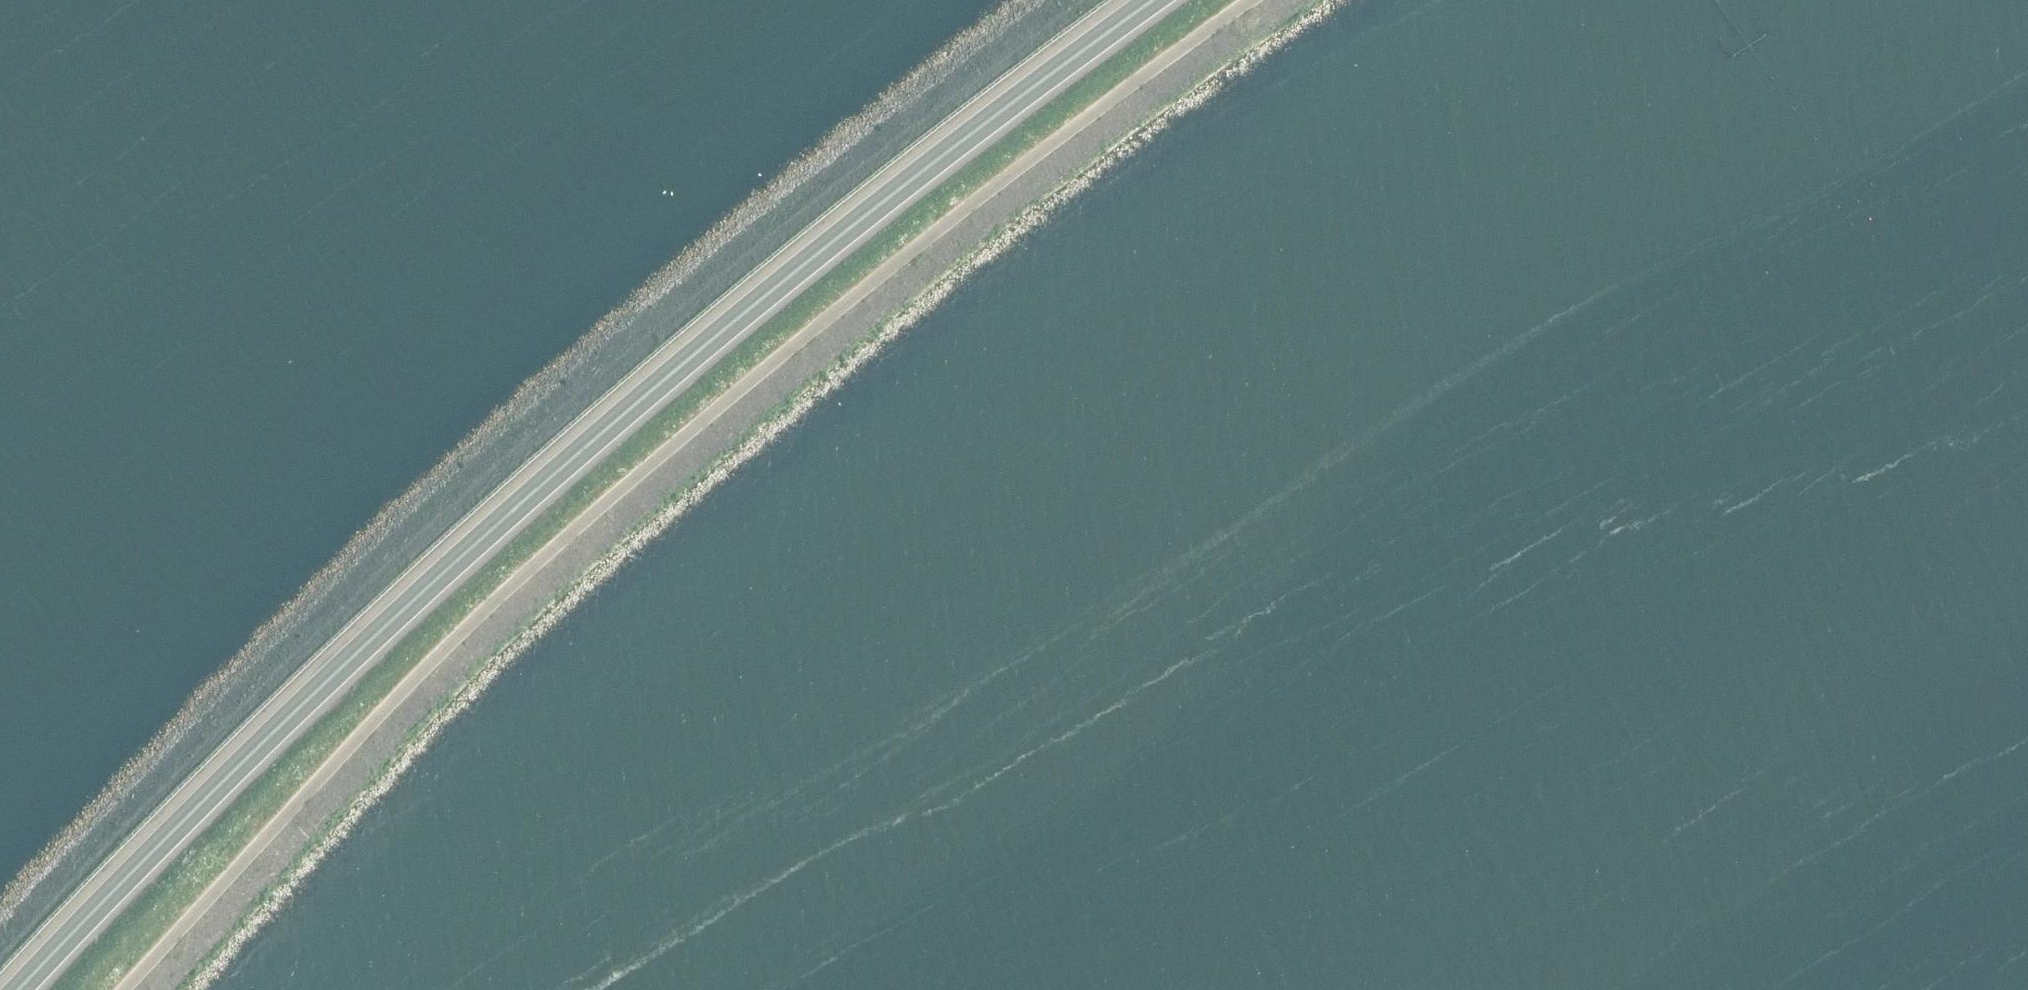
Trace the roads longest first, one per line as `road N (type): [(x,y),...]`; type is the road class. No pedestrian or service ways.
road 1 (trunk): [(39,989),(307,720),(549,498),(703,365),(1179,0)]

